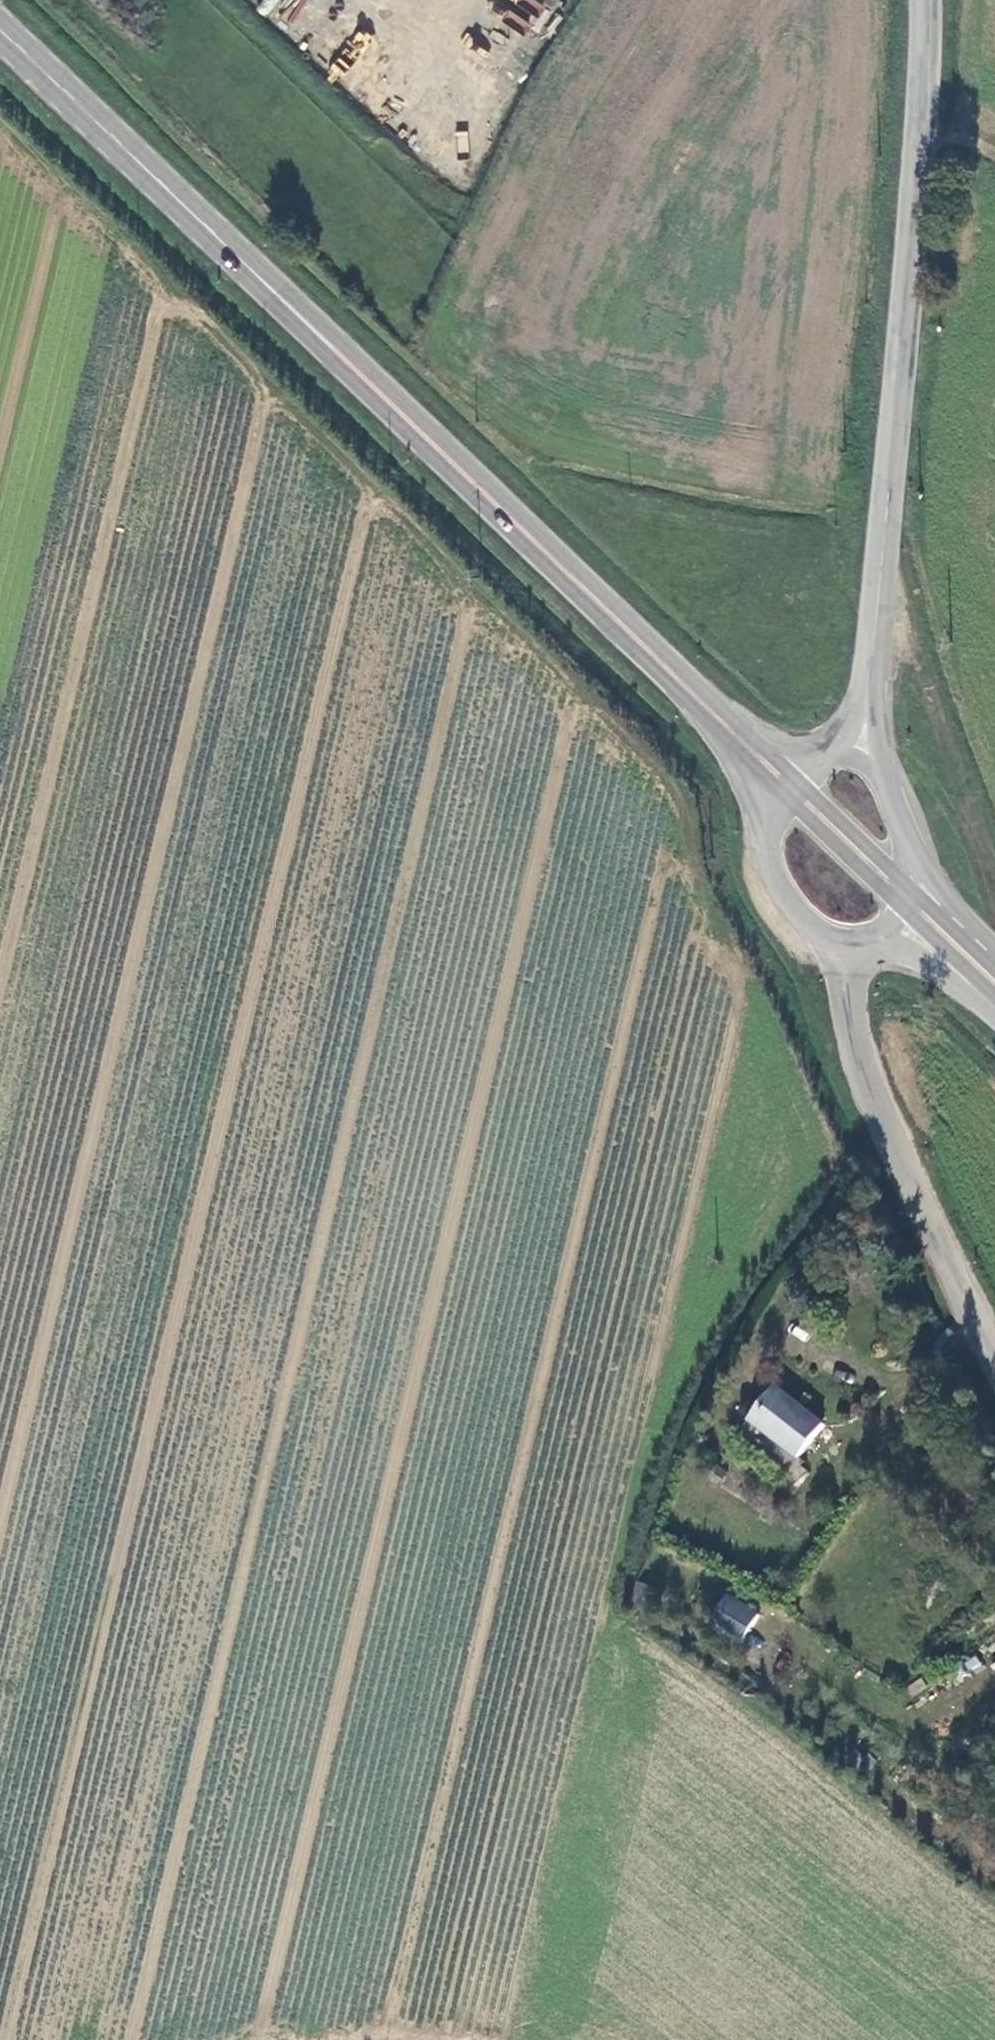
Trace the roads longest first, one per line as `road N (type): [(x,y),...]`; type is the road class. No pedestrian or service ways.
road 1 (secondary): [(0,28),(799,788)]
road 2 (tertiary): [(875,724),(925,0)]
road 3 (unclassified): [(858,955),(861,1038),(880,1120),(994,1352)]
road 4 (tertiary): [(799,788),(772,831),(771,880),(820,946),(858,955)]
road 5 (secondary): [(799,788),(910,901)]
road 6 (tertiary): [(994,945),(954,905),(914,832)]
road 7 (tertiary): [(892,940),(952,976),(994,1017)]

